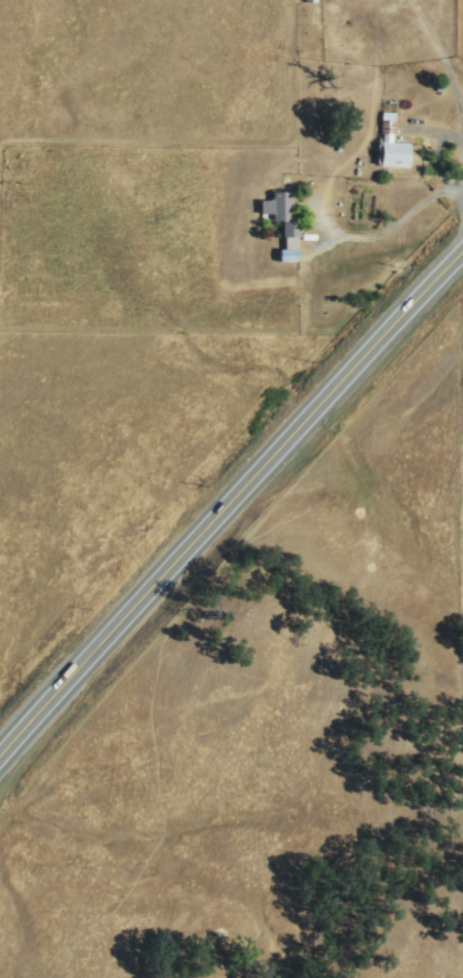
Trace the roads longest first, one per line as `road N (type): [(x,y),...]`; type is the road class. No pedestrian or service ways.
road 1 (primary): [(0,750),(462,248)]
road 2 (track): [(462,195),(427,195),(370,234),(352,236),(323,222),(329,173),(367,134),(375,80),(364,27),(341,0)]
road 3 (track): [(462,196),(456,98),(441,54),(408,0)]

